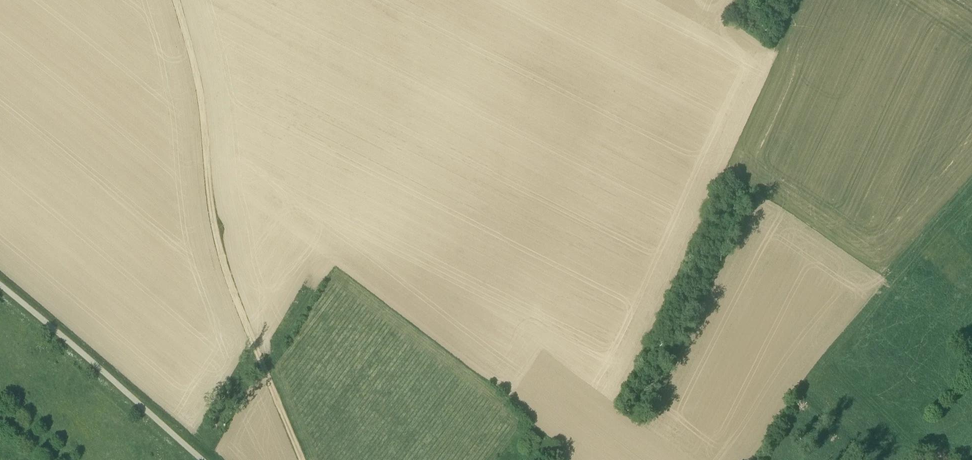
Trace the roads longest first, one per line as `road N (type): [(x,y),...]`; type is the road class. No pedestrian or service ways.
road 1 (track): [(302,459),(231,285),(212,216),(193,61),(174,0)]
road 2 (track): [(971,179),(889,273)]

